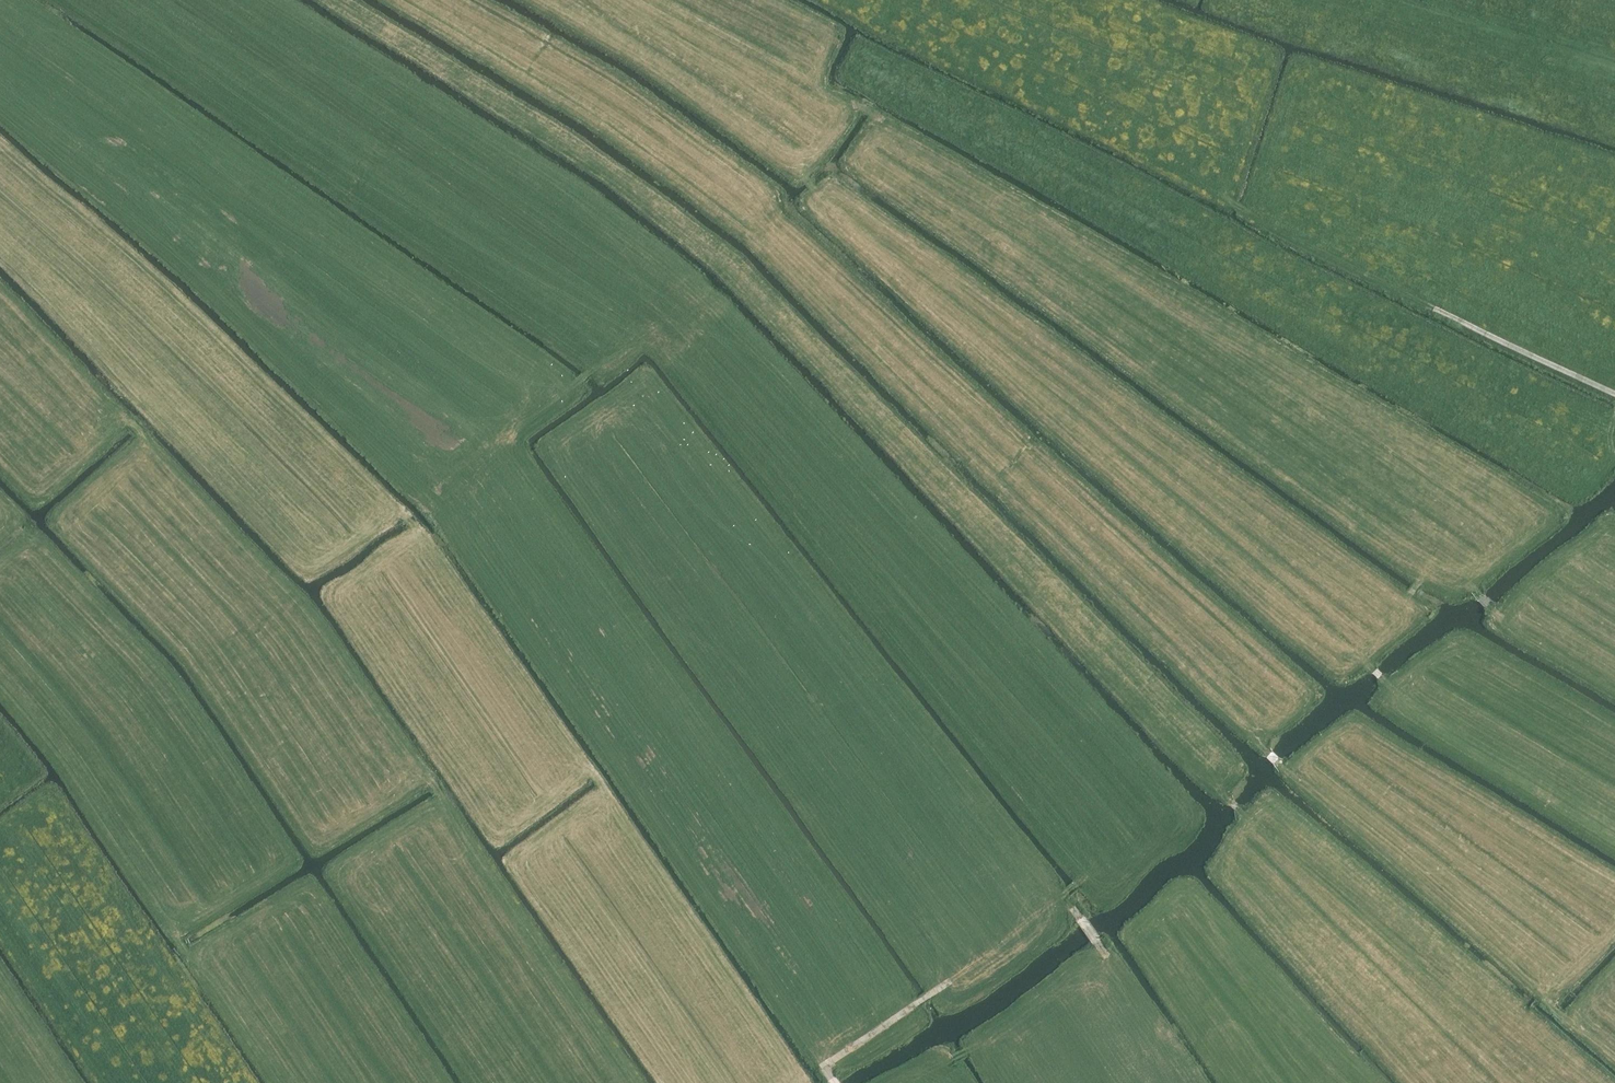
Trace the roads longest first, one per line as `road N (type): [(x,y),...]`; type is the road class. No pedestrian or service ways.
road 1 (track): [(1435,308),(1614,394)]
road 2 (track): [(949,981),(825,1066),(832,1079)]

